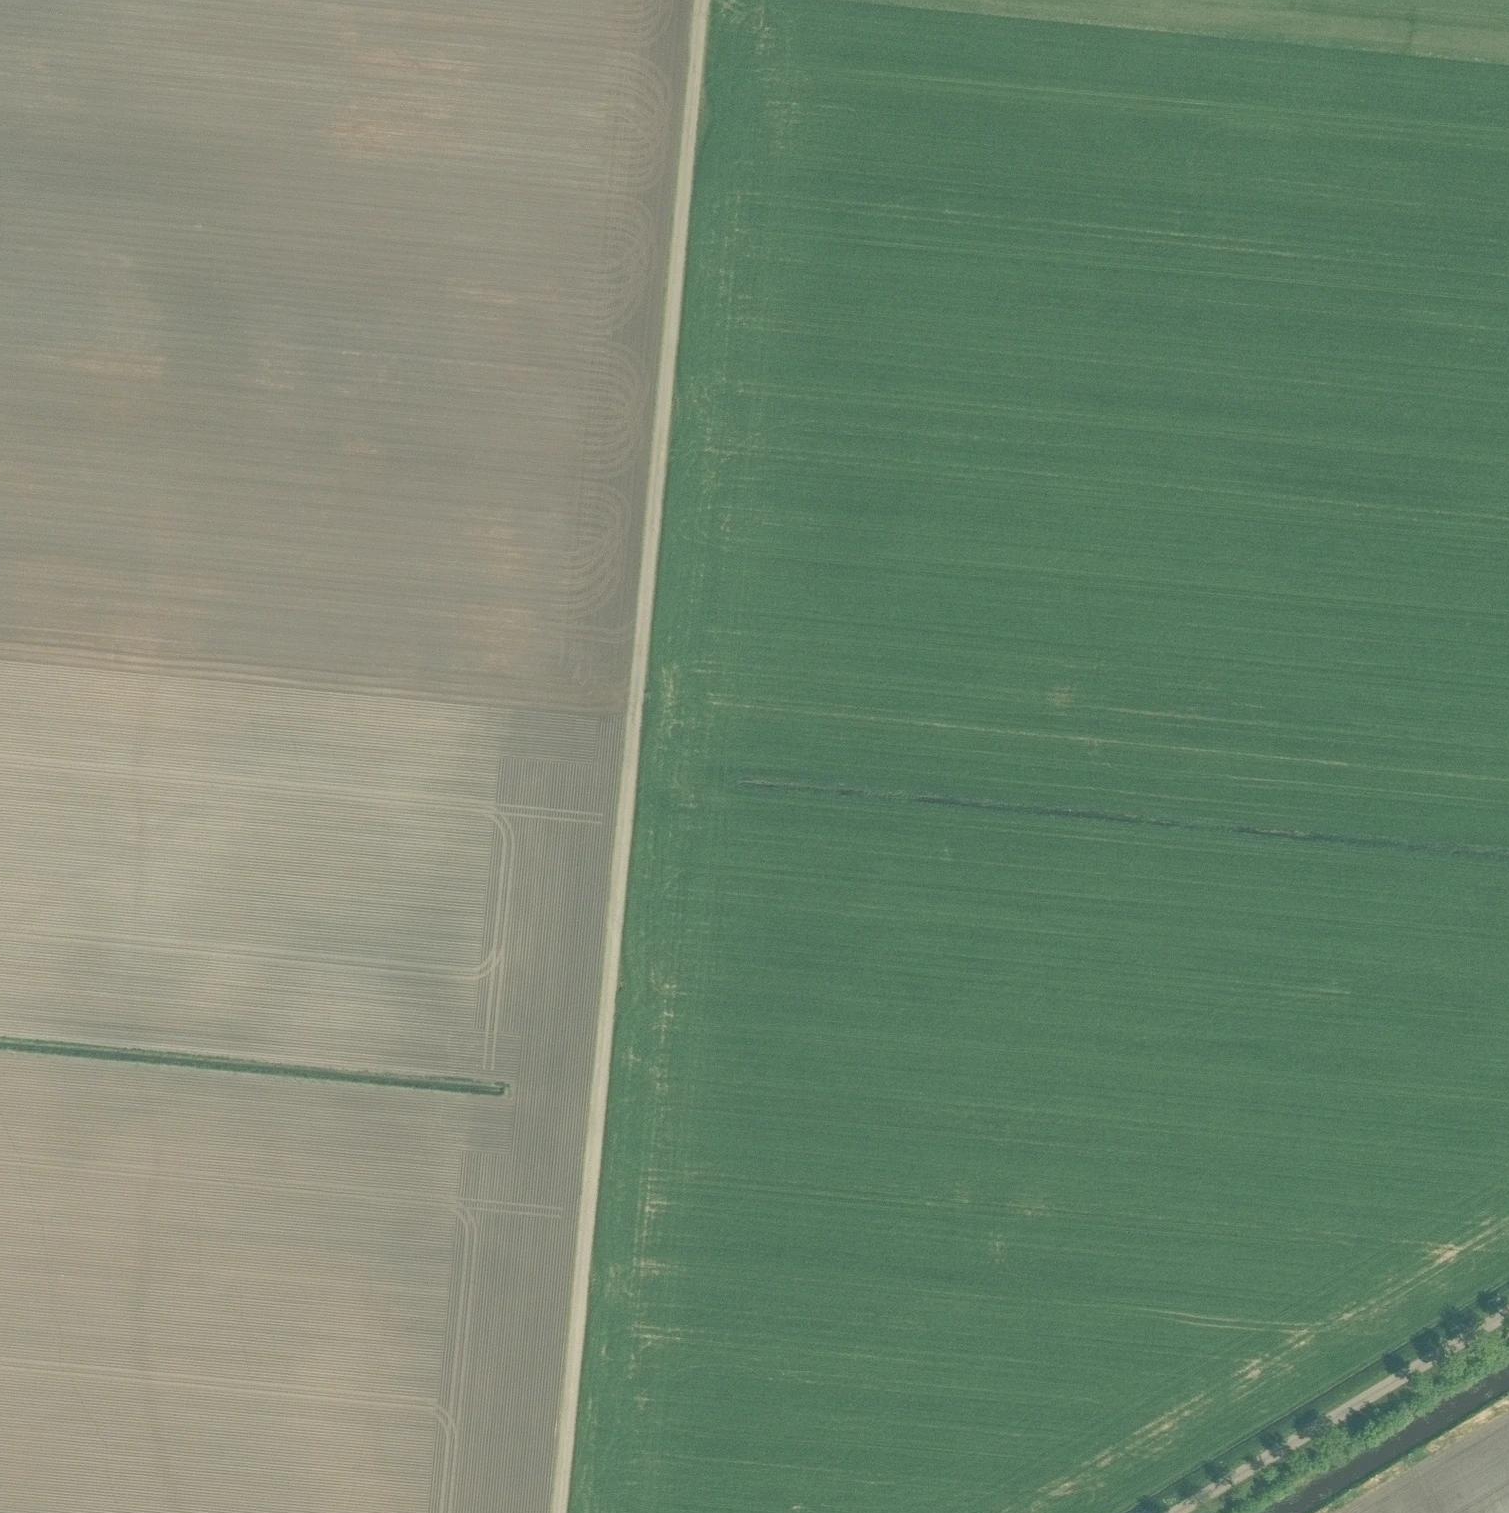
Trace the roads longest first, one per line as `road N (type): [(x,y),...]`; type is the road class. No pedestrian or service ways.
road 1 (track): [(561,1512),(705,0)]
road 2 (unclassified): [(1176,1512),(1508,1315)]

